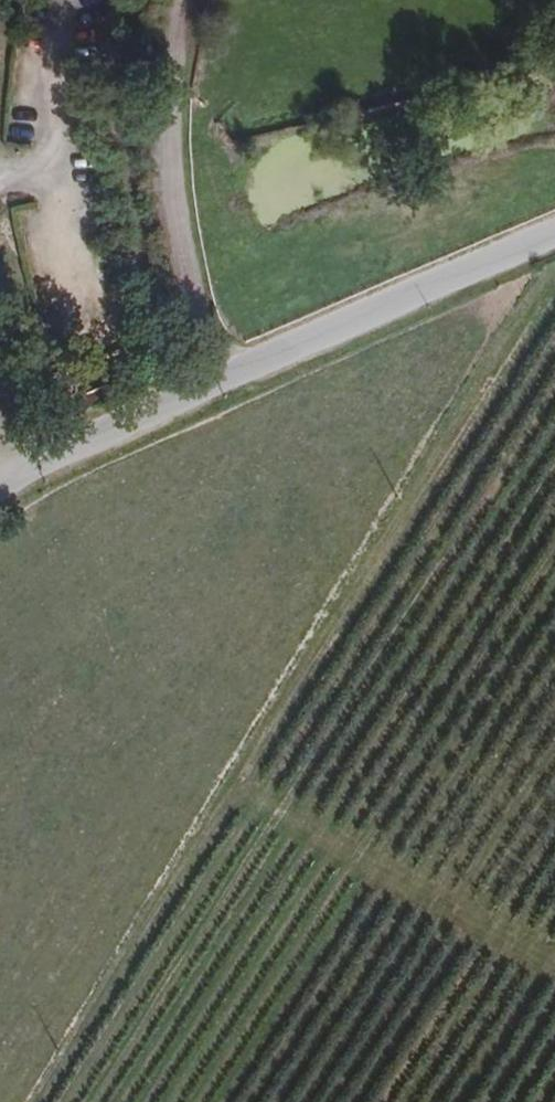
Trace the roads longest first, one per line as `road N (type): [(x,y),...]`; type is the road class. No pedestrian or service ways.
road 1 (track): [(554,274),(537,284),(45,1101)]
road 2 (unclassified): [(0,480),(554,239)]
road 3 (track): [(138,0),(117,51),(125,179),(171,403)]
road 4 (track): [(235,787),(554,966)]

